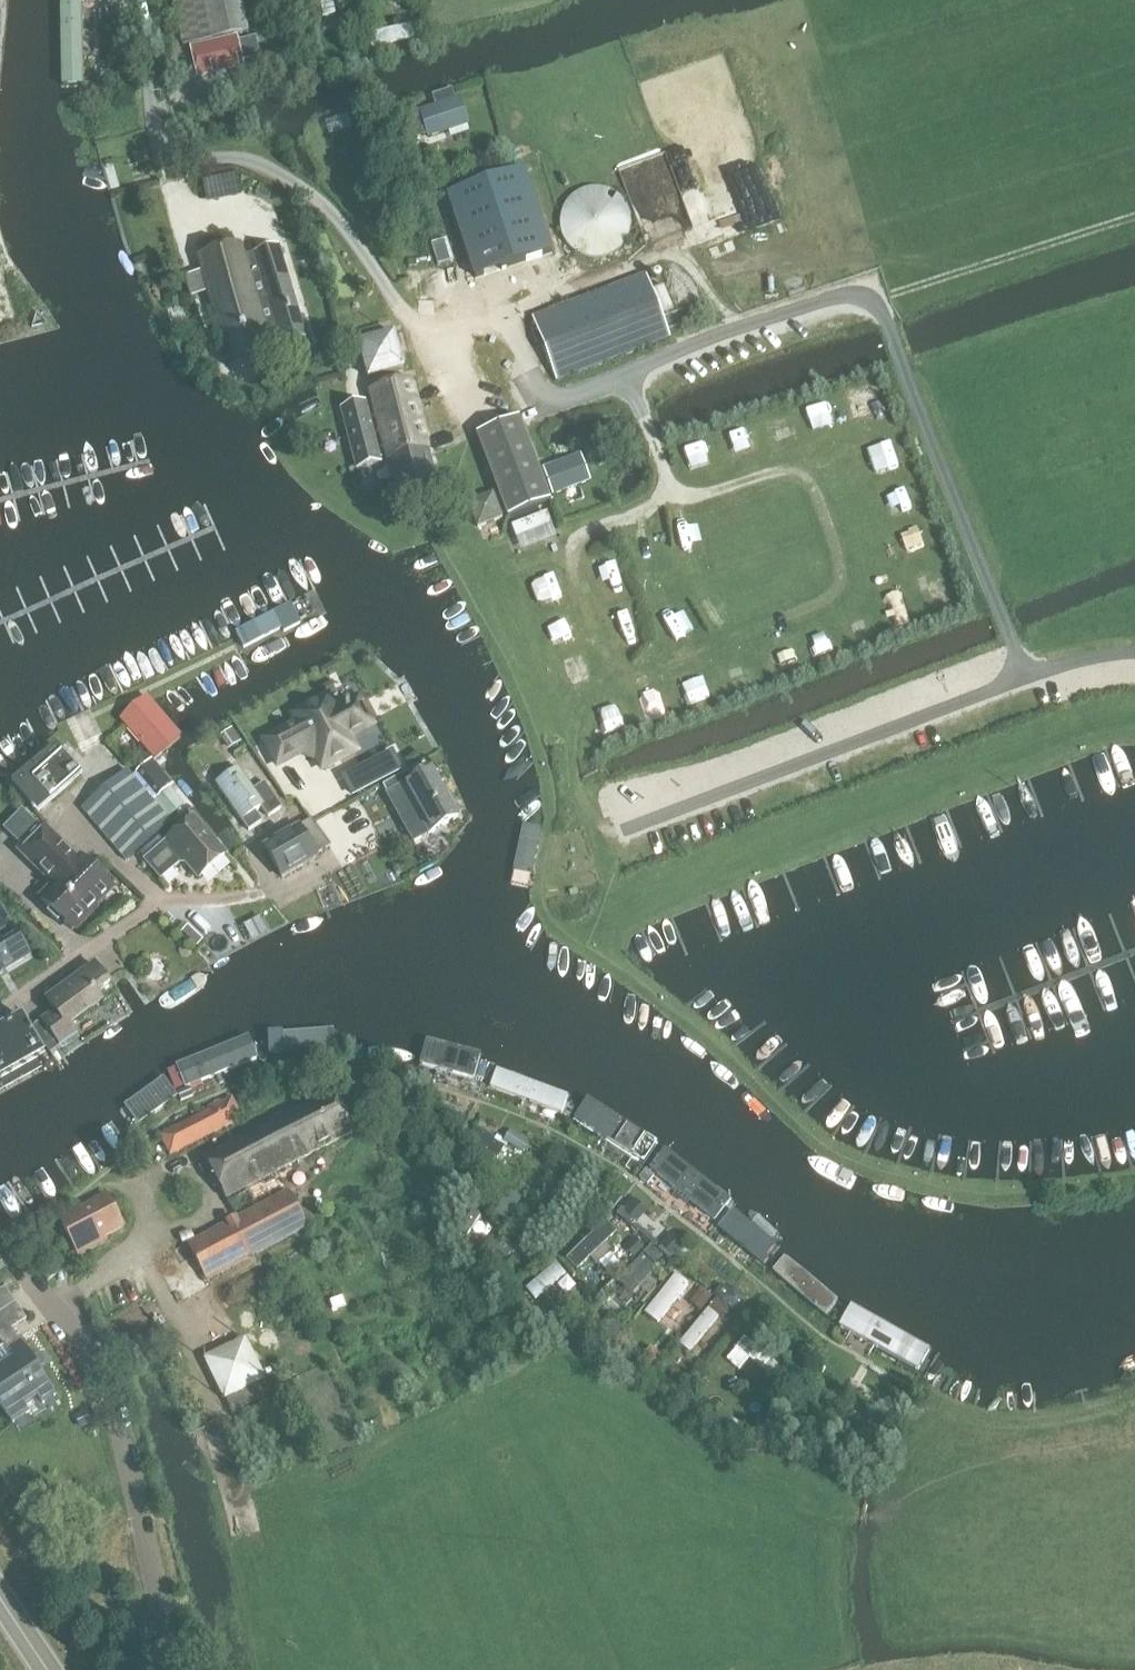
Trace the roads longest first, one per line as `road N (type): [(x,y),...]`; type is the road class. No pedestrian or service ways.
road 1 (track): [(867,308),(888,323),(1027,679),(609,835)]
road 2 (track): [(602,652),(635,677),(826,606),(843,577),(820,493),(791,471),(687,497),(669,484),(645,412),(609,385)]
road 3 (unclassified): [(136,0),(166,165),(249,160),(308,191),(435,348)]
road 4 (unclassified): [(175,1669),(135,1455),(92,1345),(56,1302),(4,1259)]
road 5 (unclassified): [(0,1008),(153,903),(251,897),(328,869)]
road 6 (track): [(743,331),(694,271),(669,254),(435,348)]
road 7 (track): [(743,331),(566,403),(552,395),(509,318)]
road 8 (track): [(1134,220),(867,308)]
road 9 (track): [(602,652),(577,565),(584,546),(632,525),(662,502),(669,484)]
road 10 (track): [(867,308),(839,301),(743,331)]

